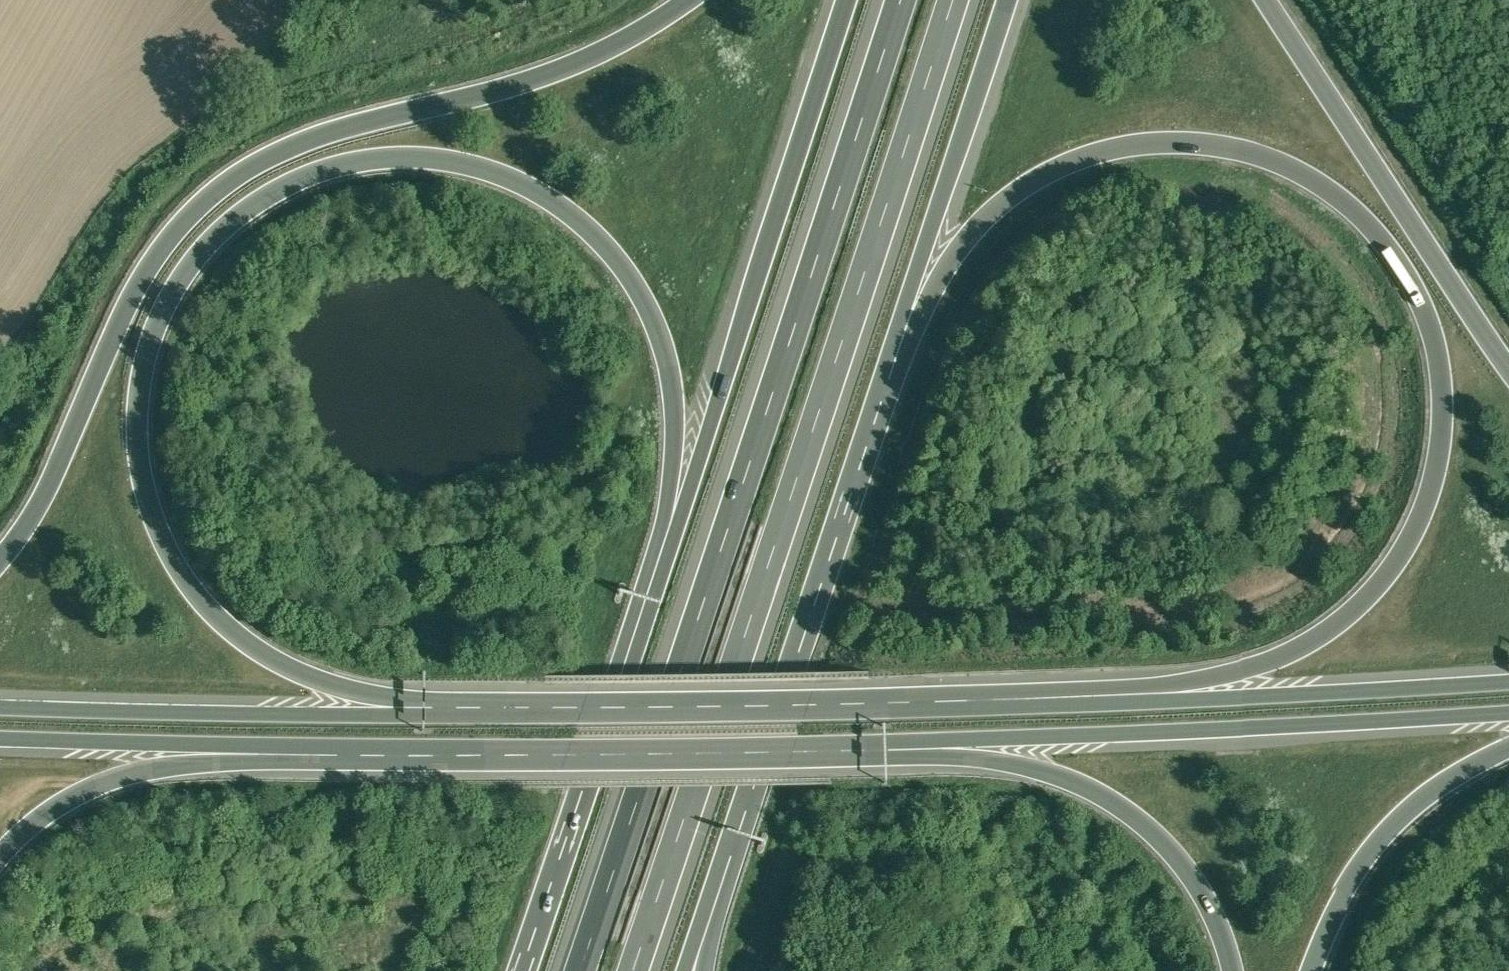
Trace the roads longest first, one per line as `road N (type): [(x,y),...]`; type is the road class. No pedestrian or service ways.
road 1 (motorway): [(435,716),(349,700),(262,657),(194,594),(166,549),(147,499),(139,394),(166,301),(224,228),(305,175),(399,157),(492,170),(564,207),(629,273),(673,359),(686,456),(677,530)]
road 2 (motorway): [(897,333),(937,255),(972,217),(1046,168),(1129,144),(1226,146),(1277,161),(1325,186),(1390,252),(1431,328),(1442,375),(1443,427),(1420,524),(1381,587),(1326,642),(1237,686),(1157,702)]
road 3 (motorway): [(901,0),(581,970)]
road 4 (motorway): [(633,970),(953,0)]
road 5 (motorway): [(687,0),(575,63),(312,138),(214,193),(149,269),(50,486),(0,560)]
road 6 (trunk): [(1157,702),(435,716)]
road 7 (trunk): [(280,747),(929,741)]
road 8 (motorway): [(706,906),(897,333)]
road 9 (trunk): [(929,741),(1508,715)]
road 10 (motorway): [(846,0),(677,530)]
road 11 (motorway): [(677,530),(529,970)]
road 12 (motorway): [(1508,370),(1267,0)]
road 13 (trunk): [(435,716),(0,703)]
road 14 (motorway): [(929,741),(1021,753),(1115,800),(1182,867),(1231,970)]
road 15 (trunk): [(1508,685),(1157,702)]
road 16 (motorway): [(897,333),(1006,0)]
road 17 (motorway): [(0,856),(52,807),(99,779),(155,759),(280,747)]
road 18 (motorway): [(1311,970),(1329,924),(1381,842),(1422,800),(1508,742)]
road 19 (trunk): [(0,739),(280,747)]

